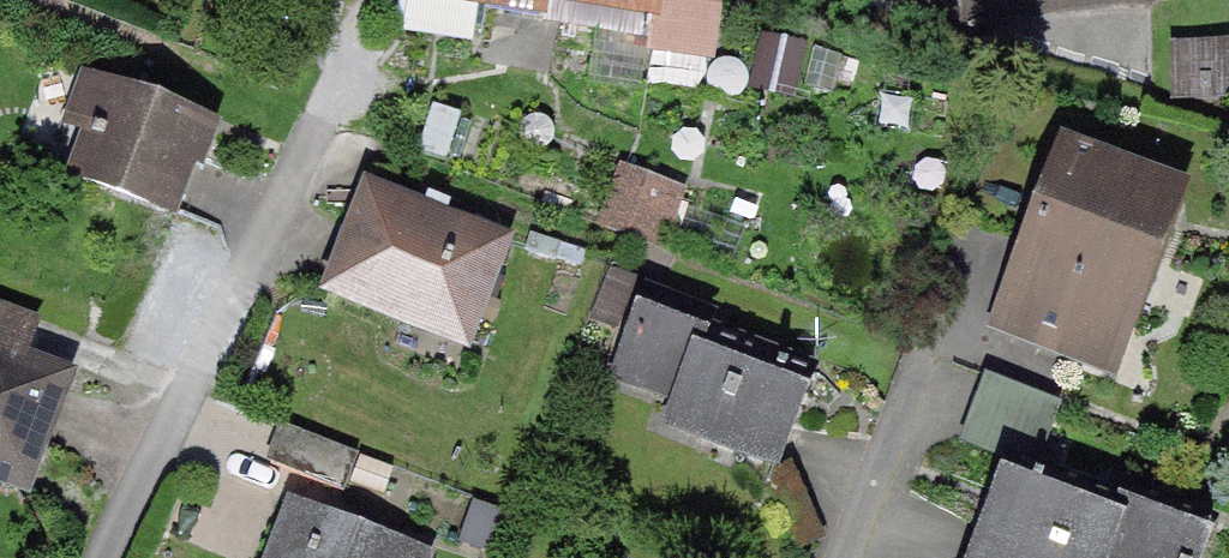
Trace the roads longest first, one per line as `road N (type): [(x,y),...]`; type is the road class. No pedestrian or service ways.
road 1 (residential): [(103,557),(307,149)]
road 2 (residential): [(846,557),(929,346)]

